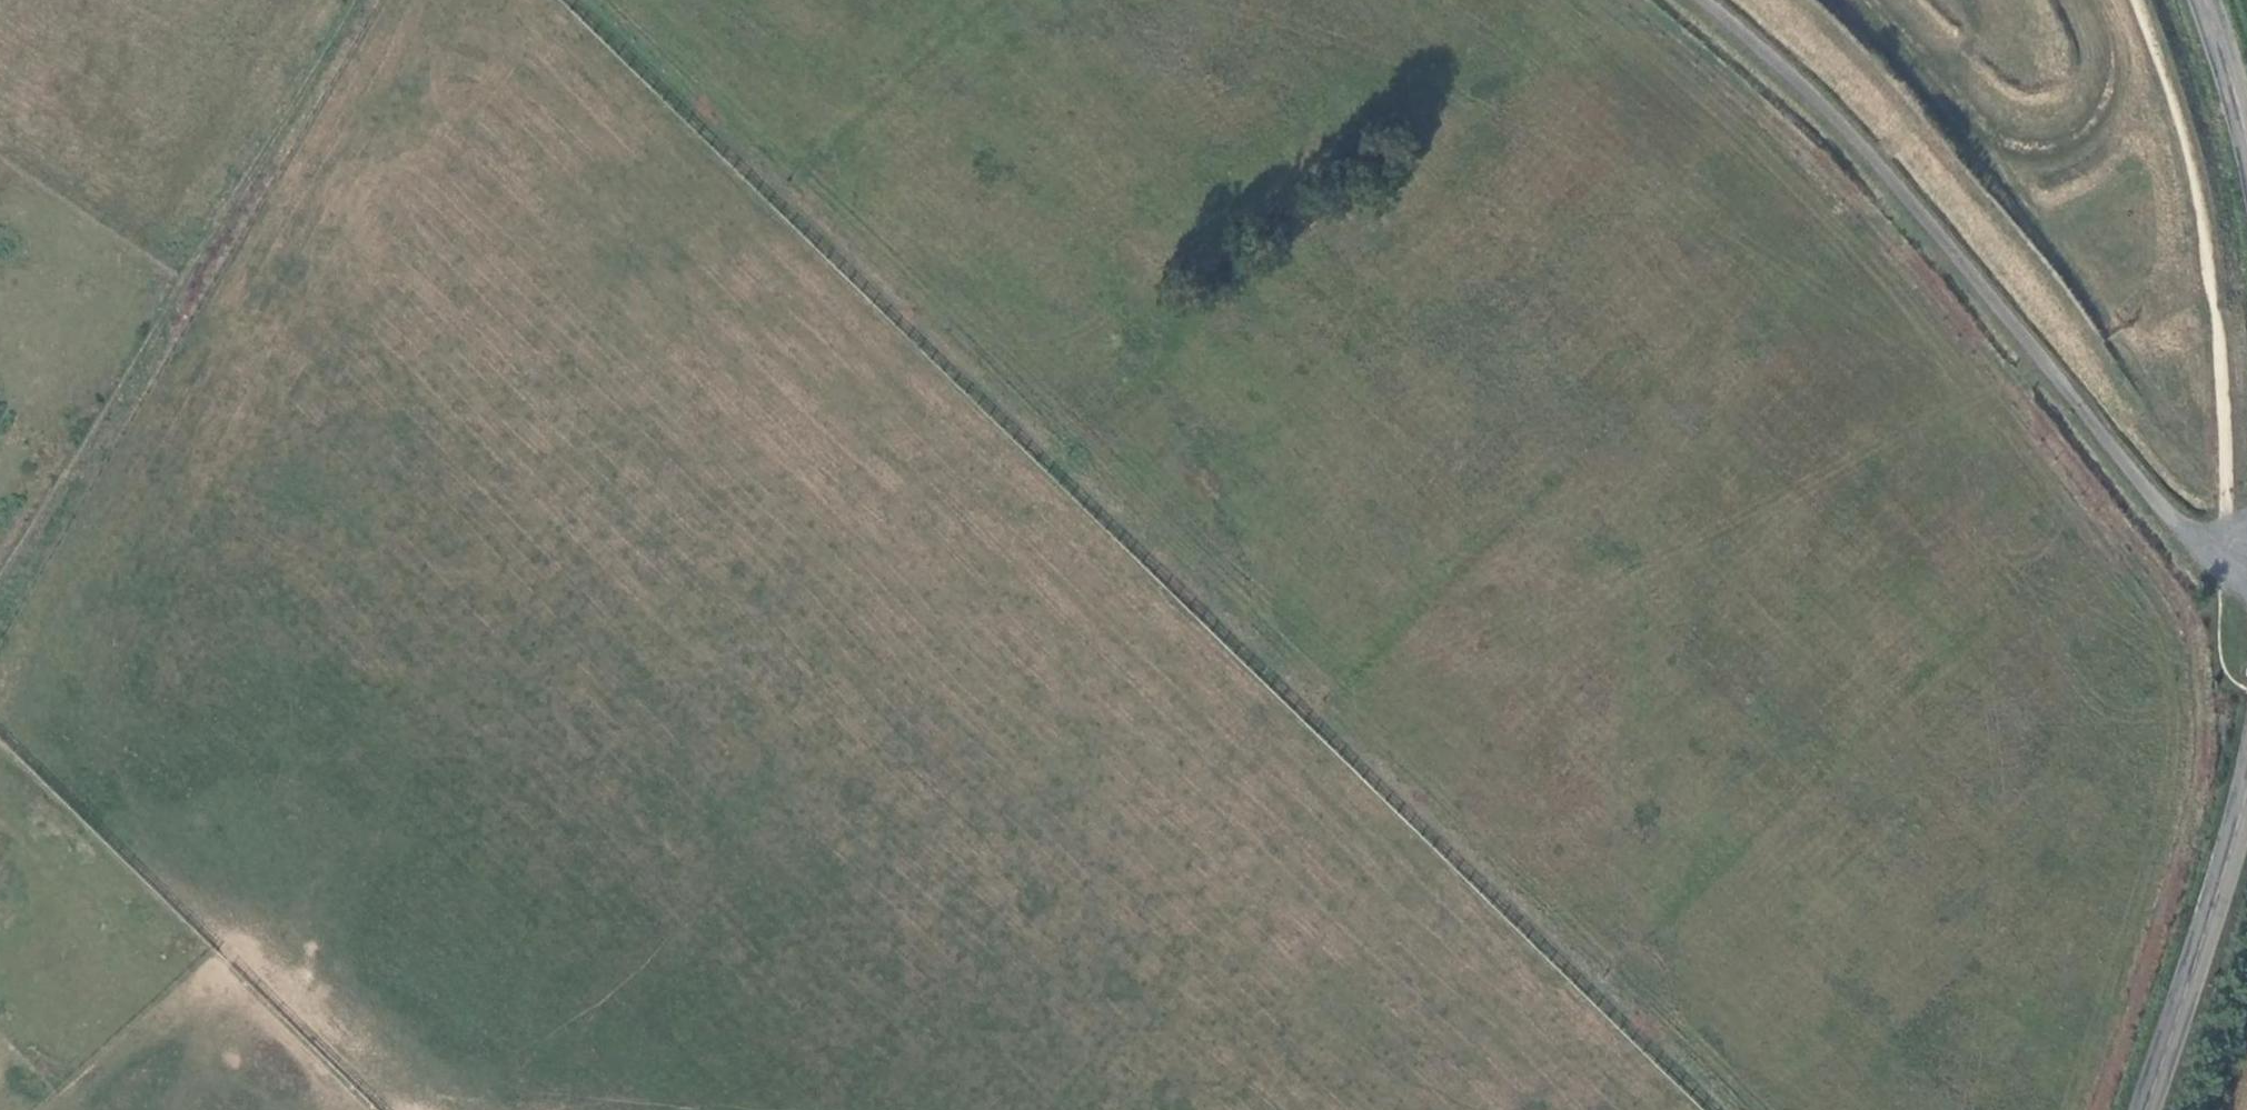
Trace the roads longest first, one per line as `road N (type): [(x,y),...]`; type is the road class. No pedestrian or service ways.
road 1 (tertiary): [(2155,1109),(2246,793)]
road 2 (tertiary): [(2246,118),(2212,0)]

